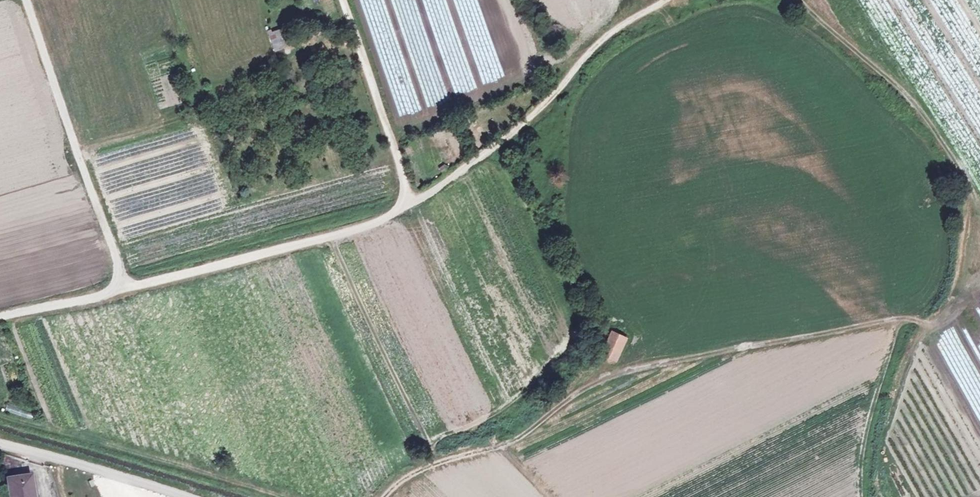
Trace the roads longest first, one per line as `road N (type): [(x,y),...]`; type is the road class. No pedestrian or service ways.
road 1 (track): [(936,324),(904,319),(609,373),(516,435),(403,479),(385,496)]
road 2 (track): [(344,0),(407,206),(370,229),(123,289)]
road 3 (track): [(407,206),(518,131),(594,48),(666,0)]
road 4 (track): [(24,0),(123,289)]
road 5 (track): [(0,441),(182,496)]
road 6 (track): [(0,318),(123,289)]

